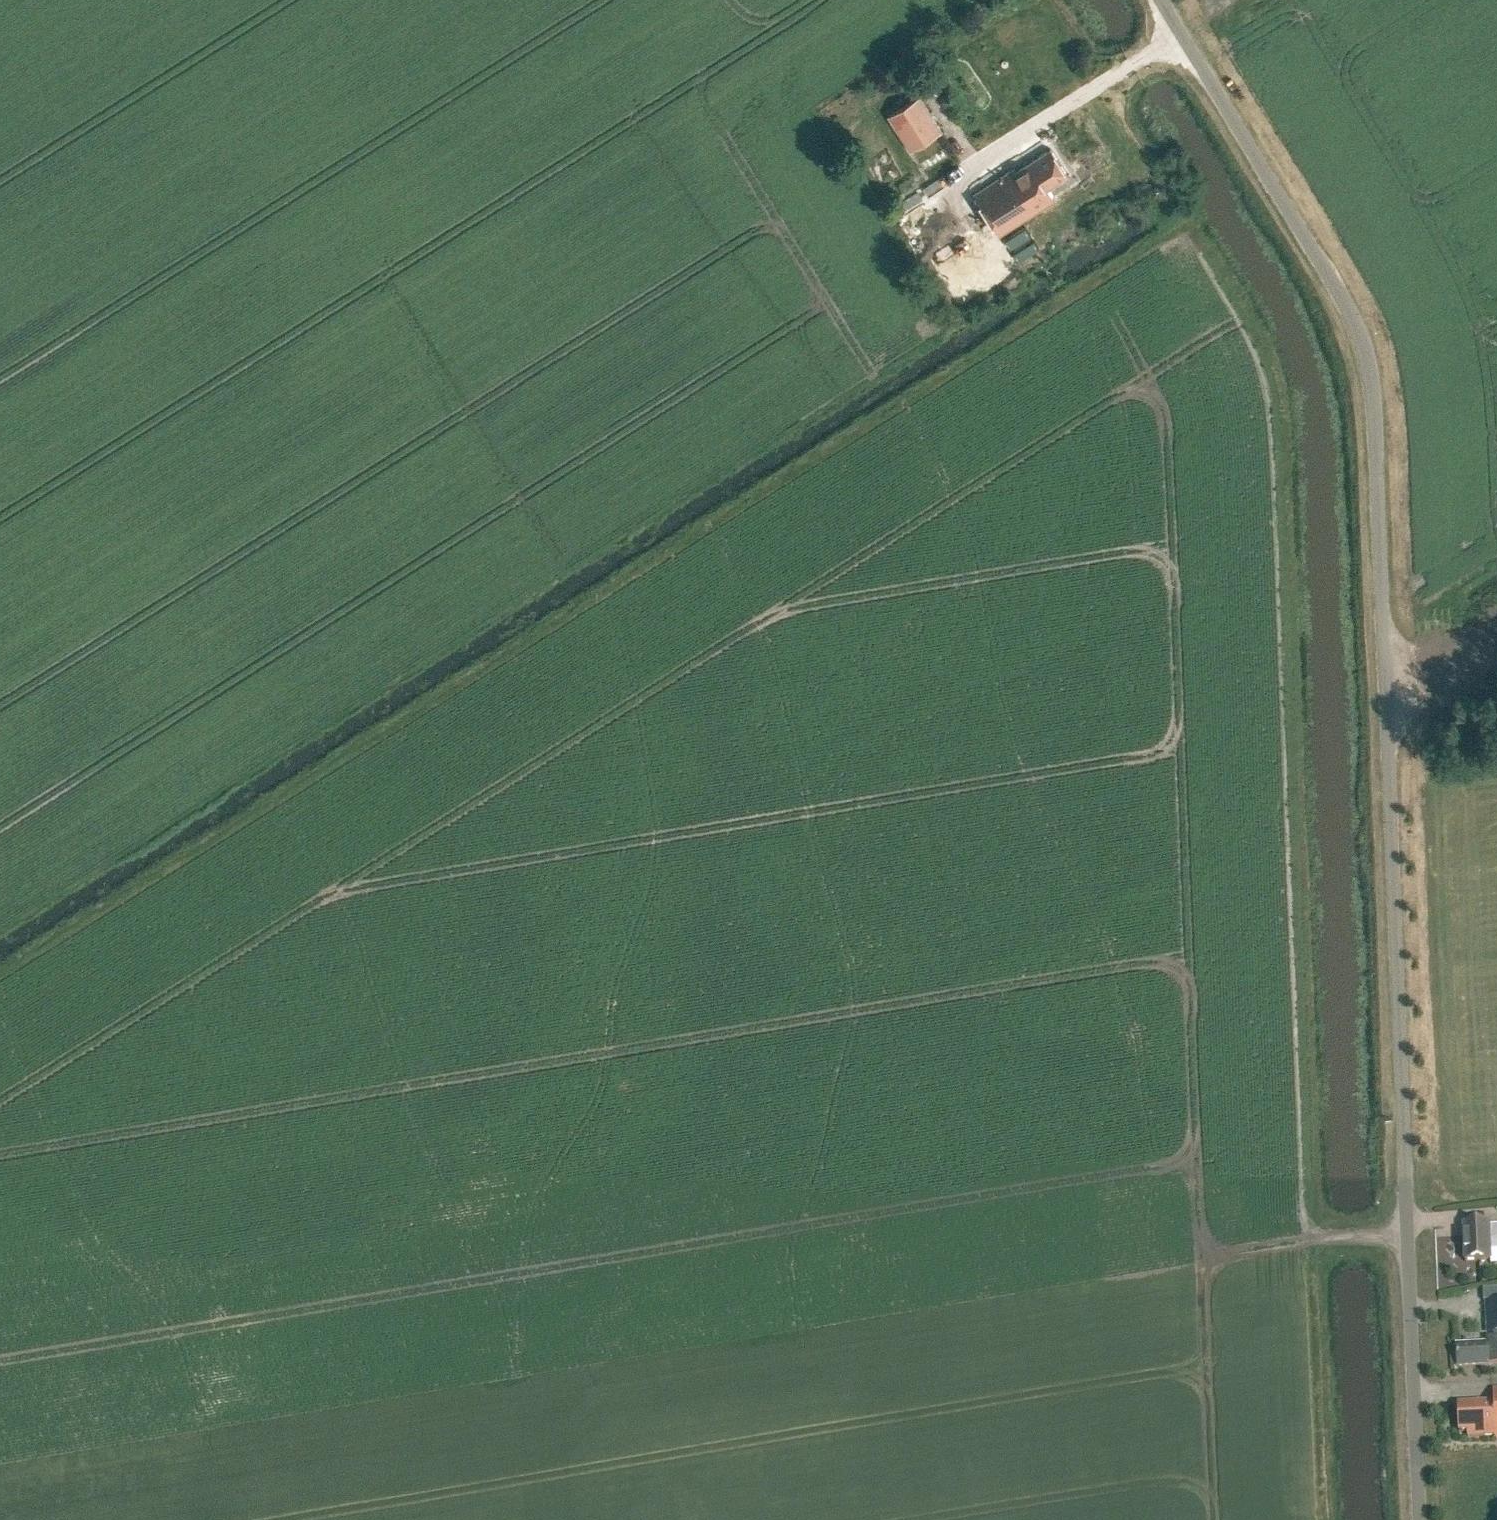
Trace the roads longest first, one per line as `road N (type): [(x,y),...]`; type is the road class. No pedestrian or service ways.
road 1 (unclassified): [(1417,1519),(1372,399),(1359,337),(1338,290),(1161,0)]

